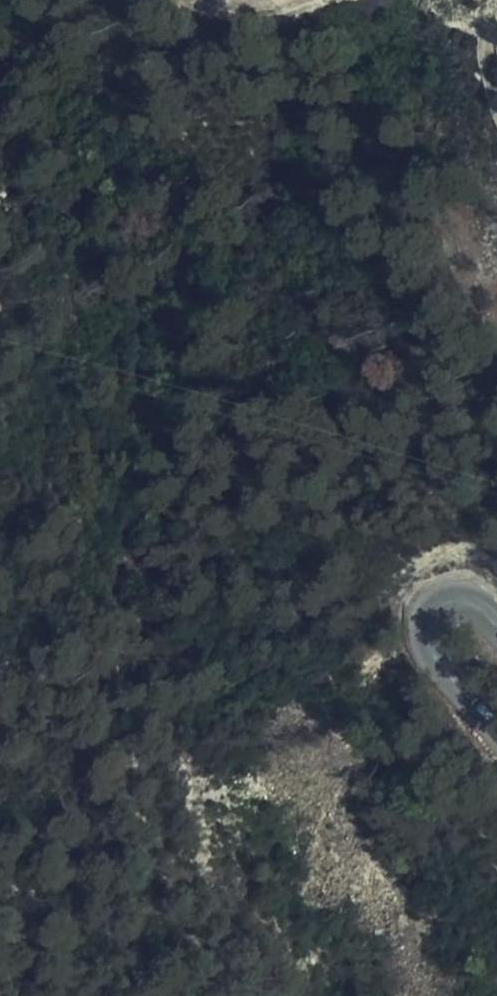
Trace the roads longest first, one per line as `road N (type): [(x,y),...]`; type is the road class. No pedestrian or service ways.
road 1 (tertiary): [(496,727),(452,676),(435,642),(433,617),(466,604),(496,625)]

